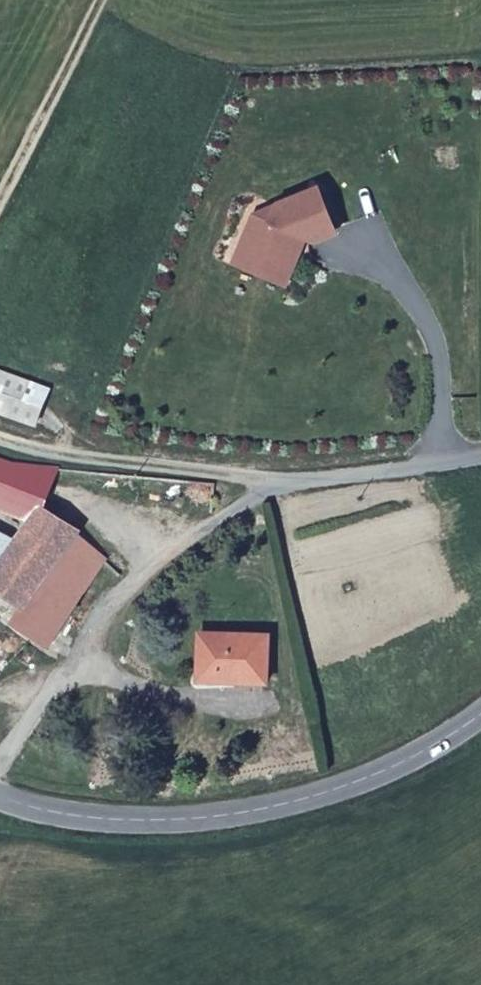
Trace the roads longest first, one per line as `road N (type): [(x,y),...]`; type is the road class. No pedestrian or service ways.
road 1 (secondary): [(0,792),(116,820),(254,810),(348,790),(480,709)]
road 2 (track): [(246,480),(0,424)]
road 3 (residential): [(480,457),(405,471),(246,480)]

